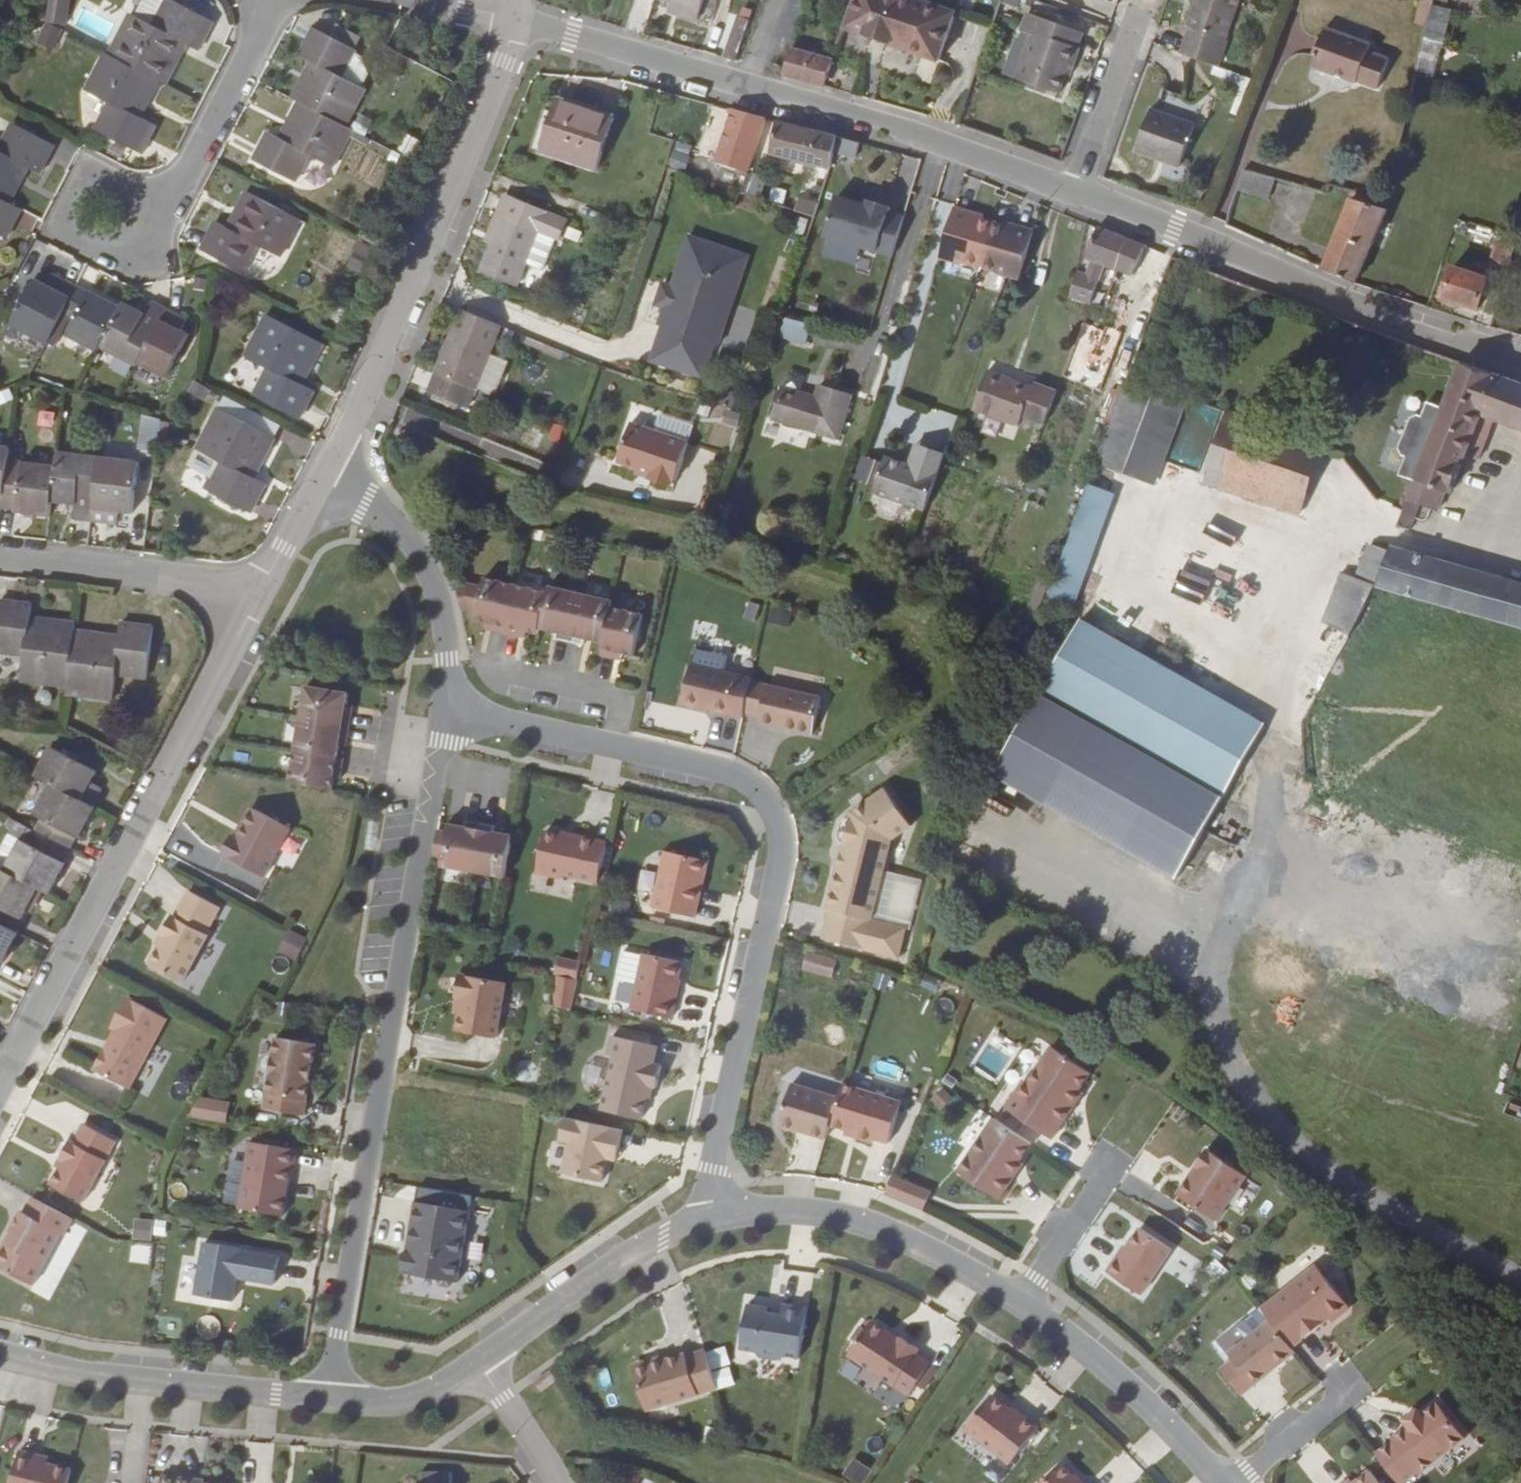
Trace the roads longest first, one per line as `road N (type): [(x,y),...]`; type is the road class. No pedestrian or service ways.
road 1 (residential): [(1520,353),(1343,298),(1176,225),(929,138),(516,20)]
road 2 (residential): [(717,1217),(709,1162),(776,850),(776,811),(739,772),(448,713)]
road 3 (residential): [(448,713),(329,1402)]
road 4 (residential): [(1219,1482),(1084,1348),(965,1267),(848,1216),(768,1210),(717,1217)]
road 5 (residential): [(266,592),(0,1092)]
road 6 (residential): [(516,20),(506,63),(328,475)]
road 7 (residential): [(329,1402),(71,1373),(0,1354)]
road 8 (residential): [(328,475),(370,495),(429,553),(452,657),(448,713)]
road 9 (residential): [(717,1217),(666,1237),(478,1367)]
road 10 (residential): [(265,0),(259,34),(185,191),(125,225)]
road 11 (residential): [(0,558),(266,592)]
road 12 (residential): [(478,1367),(398,1407),(329,1402)]
road 13 (residential): [(478,1367),(559,1482)]
road 14 (residential): [(328,475),(266,592)]

